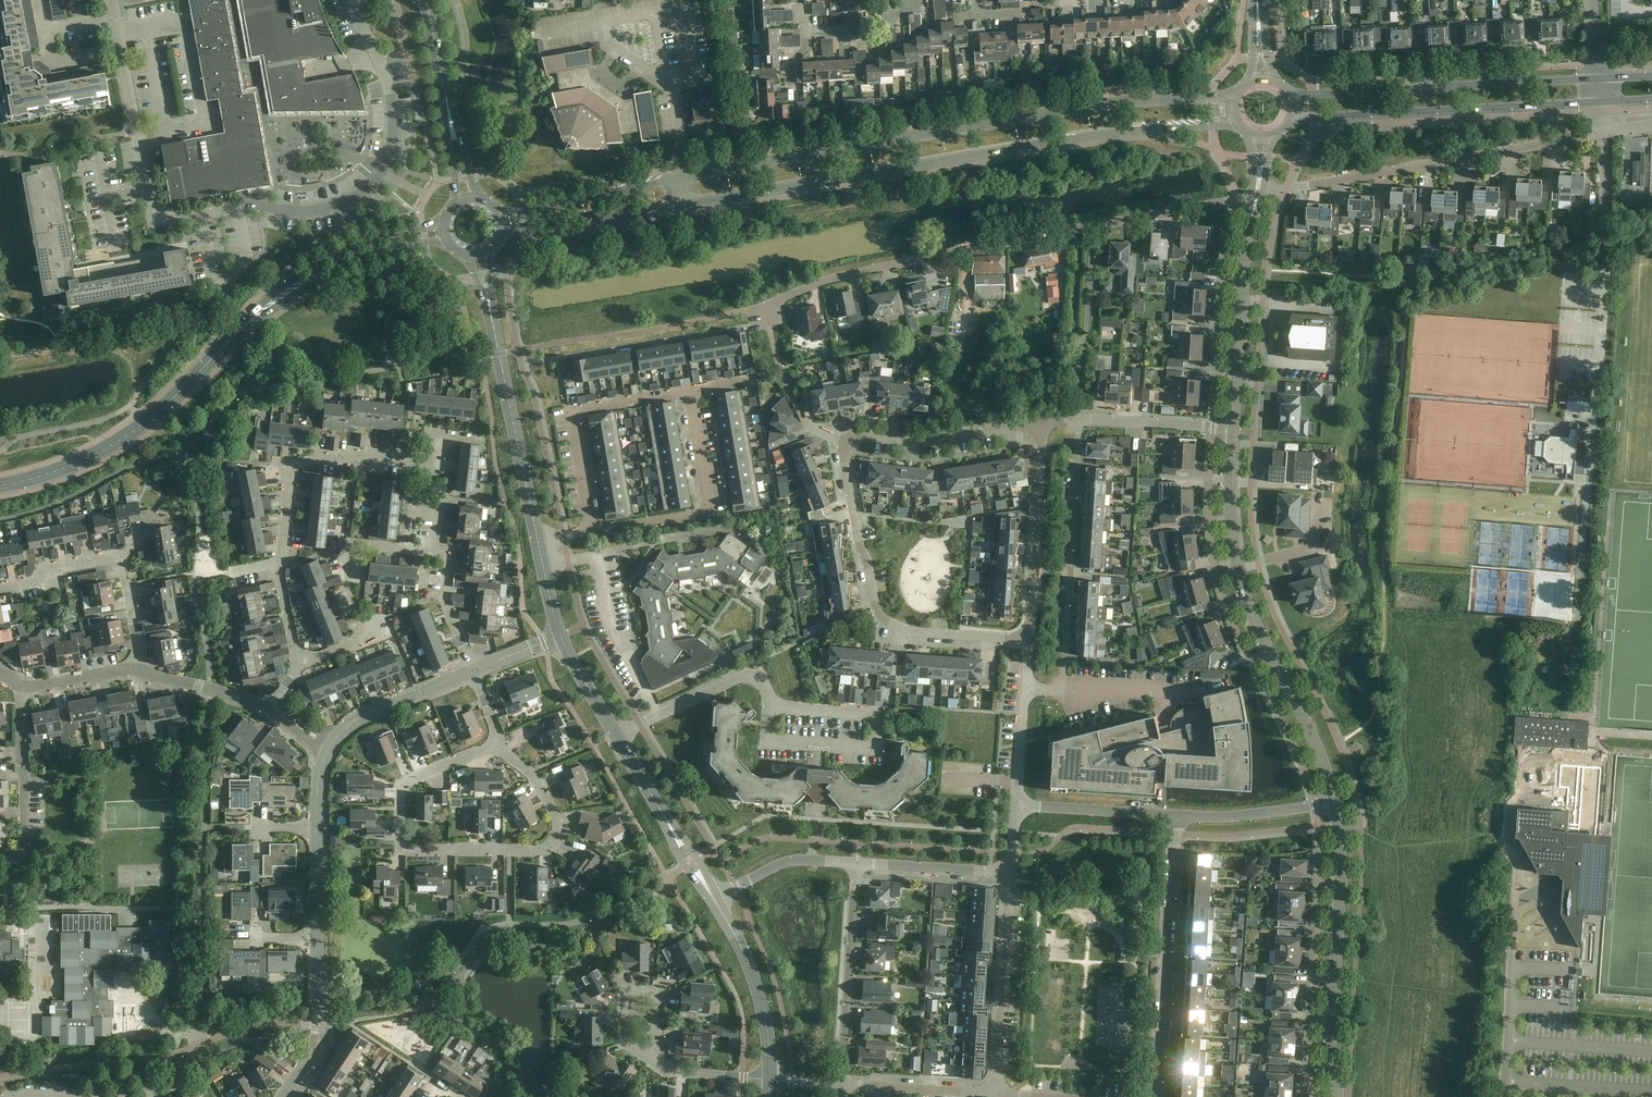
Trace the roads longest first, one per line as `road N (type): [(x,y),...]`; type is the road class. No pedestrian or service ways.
road 1 (secondary): [(1235,99),(1102,104),(519,212),(495,208)]
road 2 (secondary): [(500,238),(550,222),(1106,132),(1238,122)]
road 3 (residential): [(1044,421),(925,442),(841,439),(878,614),(912,632),(1028,639)]
road 4 (residential): [(780,298),(872,265),(1256,195)]
road 5 (tertiary): [(1334,803),(1327,770),(1236,569),(1232,428)]
road 6 (unclassified): [(205,228),(328,208),(382,172),(392,143),(391,98),(355,0)]
road 7 (residential): [(1256,195),(1602,132)]
road 8 (residential): [(501,742),(541,786),(558,819),(555,843),(546,848),(413,850),(400,834),(404,788)]
road 9 (secondary): [(1289,120),(1600,102)]
road 10 (residential): [(1025,692),(1062,689),(1077,417)]
road 11 (secondary): [(1598,77),(1290,97)]
road 12 (tertiary): [(1335,1096),(1334,803)]
road 13 (secondary): [(0,485),(66,468),(115,441),(238,328)]
road 14 (residential): [(1160,1096),(1178,815)]
road 15 (residential): [(298,669),(368,640),(343,571),(353,547),(448,559)]
road 16 (residential): [(1602,132),(1607,224),(1596,384)]
road 17 (residential): [(690,392),(709,511),(598,529),(589,524)]
road 18 (residential): [(139,671),(126,571),(117,559),(44,569),(33,584),(0,590)]
road 19 (secondary): [(444,218),(341,250),(261,299),(238,328)]
road 20 (tertiary): [(1232,428),(1256,195)]
road 21 (residential): [(589,524),(572,411),(690,392)]
road 22 (residential): [(280,561),(291,467),(316,457),(426,463)]
road 23 (secondary): [(238,328),(359,260),(445,239)]
road 24 (residential): [(997,1095),(1012,875)]
road 25 (residential): [(842,1083),(856,863)]
road 26 (residential): [(1028,639),(1044,421)]
road 27 (tertiary): [(537,541),(493,330)]
road 28 (tertiary): [(716,902),(614,735)]
road 29 (unclassified): [(148,190),(114,0)]
road 30 (tertiary): [(716,902),(755,981),(771,1079)]
road 31 (residential): [(614,735),(745,676),(759,680),(770,707)]
road 32 (residential): [(0,858),(24,844),(22,685)]
road 33 (unclassified): [(284,1096),(315,1042),(317,938)]
road 34 (unclassified): [(329,746),(362,716),(474,671)]
road 35 (tertiary): [(479,198),(435,42)]
road 36 (tertiary): [(435,42),(456,202)]
road 37 (residential): [(1017,805),(1178,815)]
road 38 (residential): [(1178,815),(1334,803)]
road 39 (residential): [(856,863),(1012,875)]
road 40 (residential): [(997,1095),(842,1083)]
road 41 (residential): [(1232,428),(1077,417)]
road 42 (residential): [(716,902),(792,860),(856,863)]
road 43 (unclassified): [(273,709),(139,671)]
road 44 (residential): [(657,1064),(623,1042),(623,1000),(652,991),(658,1002)]
road 45 (residential): [(921,0),(881,20),(806,32)]

